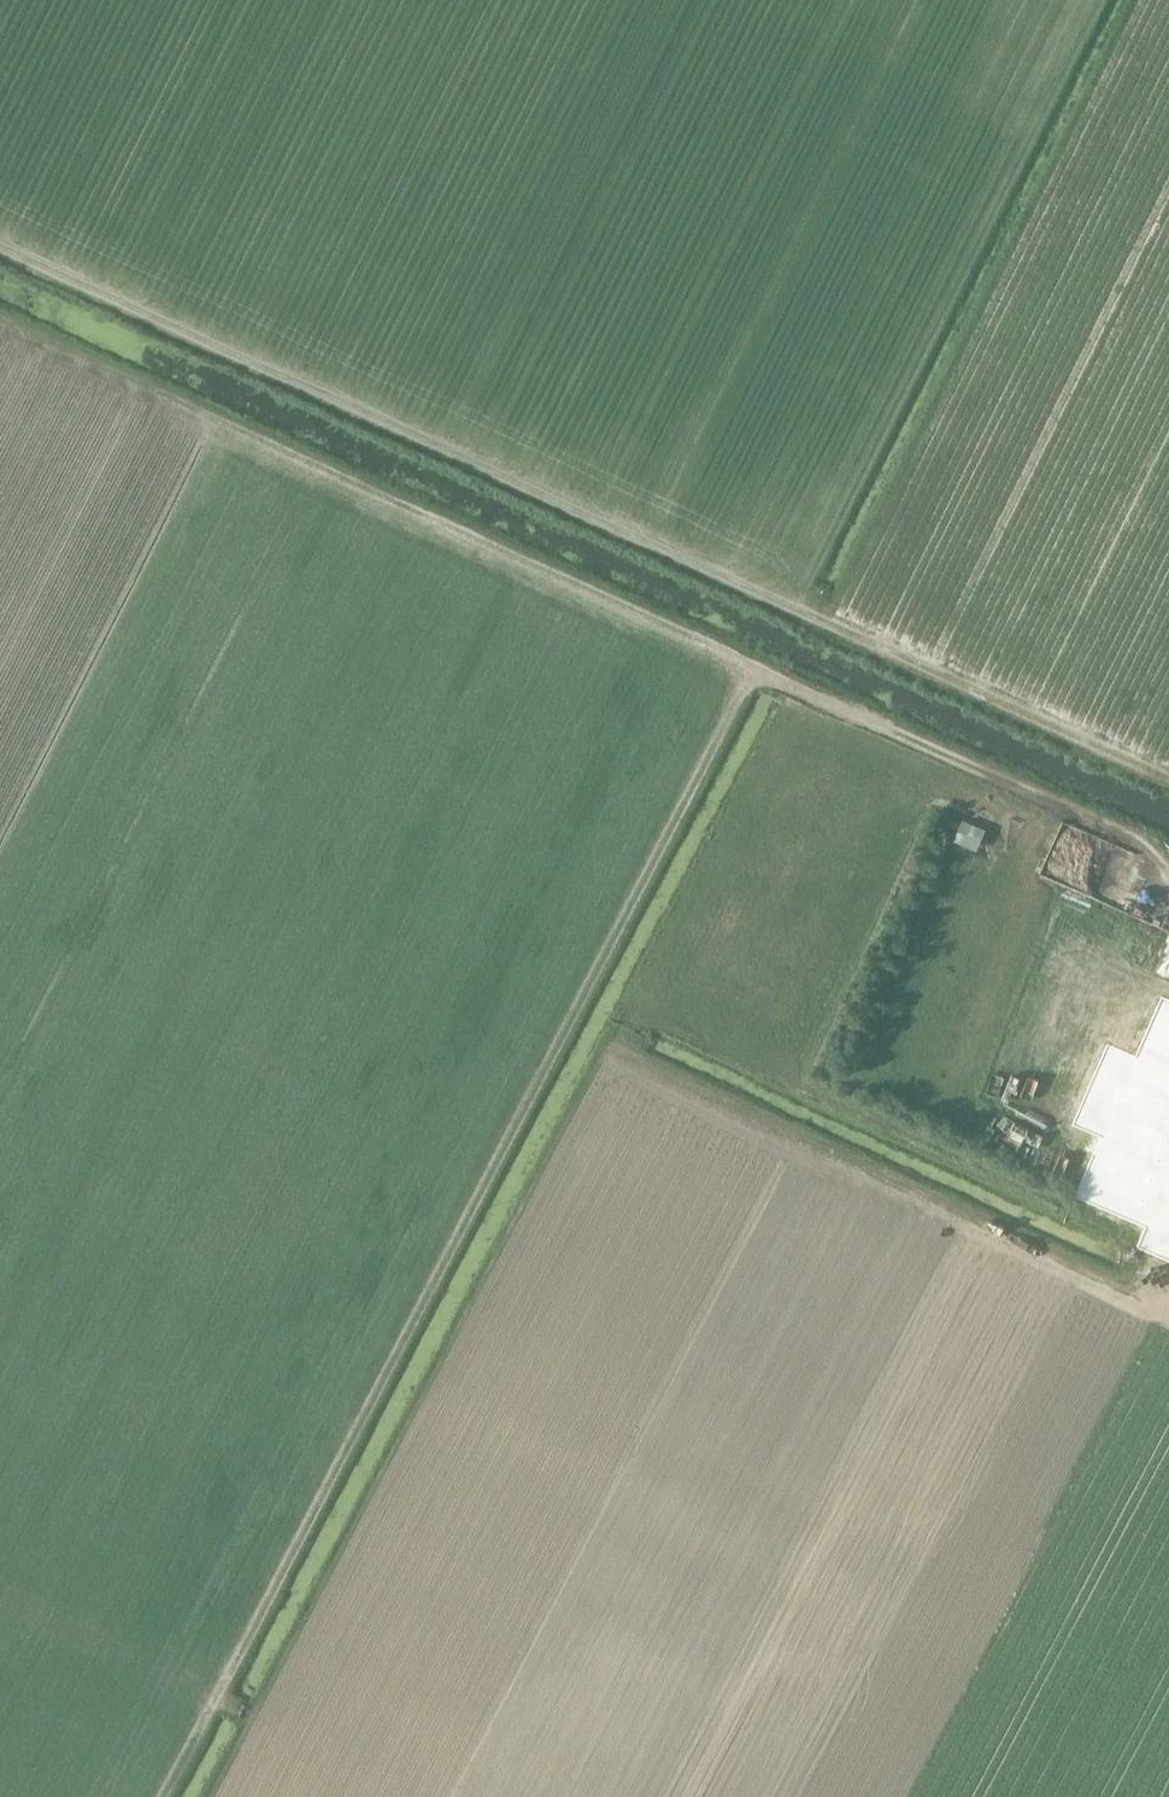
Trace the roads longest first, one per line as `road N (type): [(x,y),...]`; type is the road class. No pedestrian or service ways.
road 1 (track): [(753,670),(209,1701),(0,1599)]
road 2 (track): [(1168,882),(1132,840),(0,324)]
road 3 (track): [(0,248),(1168,779)]
road 4 (track): [(1137,1297),(615,1051),(632,1011)]
road 5 (track): [(1085,1273),(810,1796)]
road 6 (track): [(420,1796),(223,1701),(209,1701),(159,1796)]

